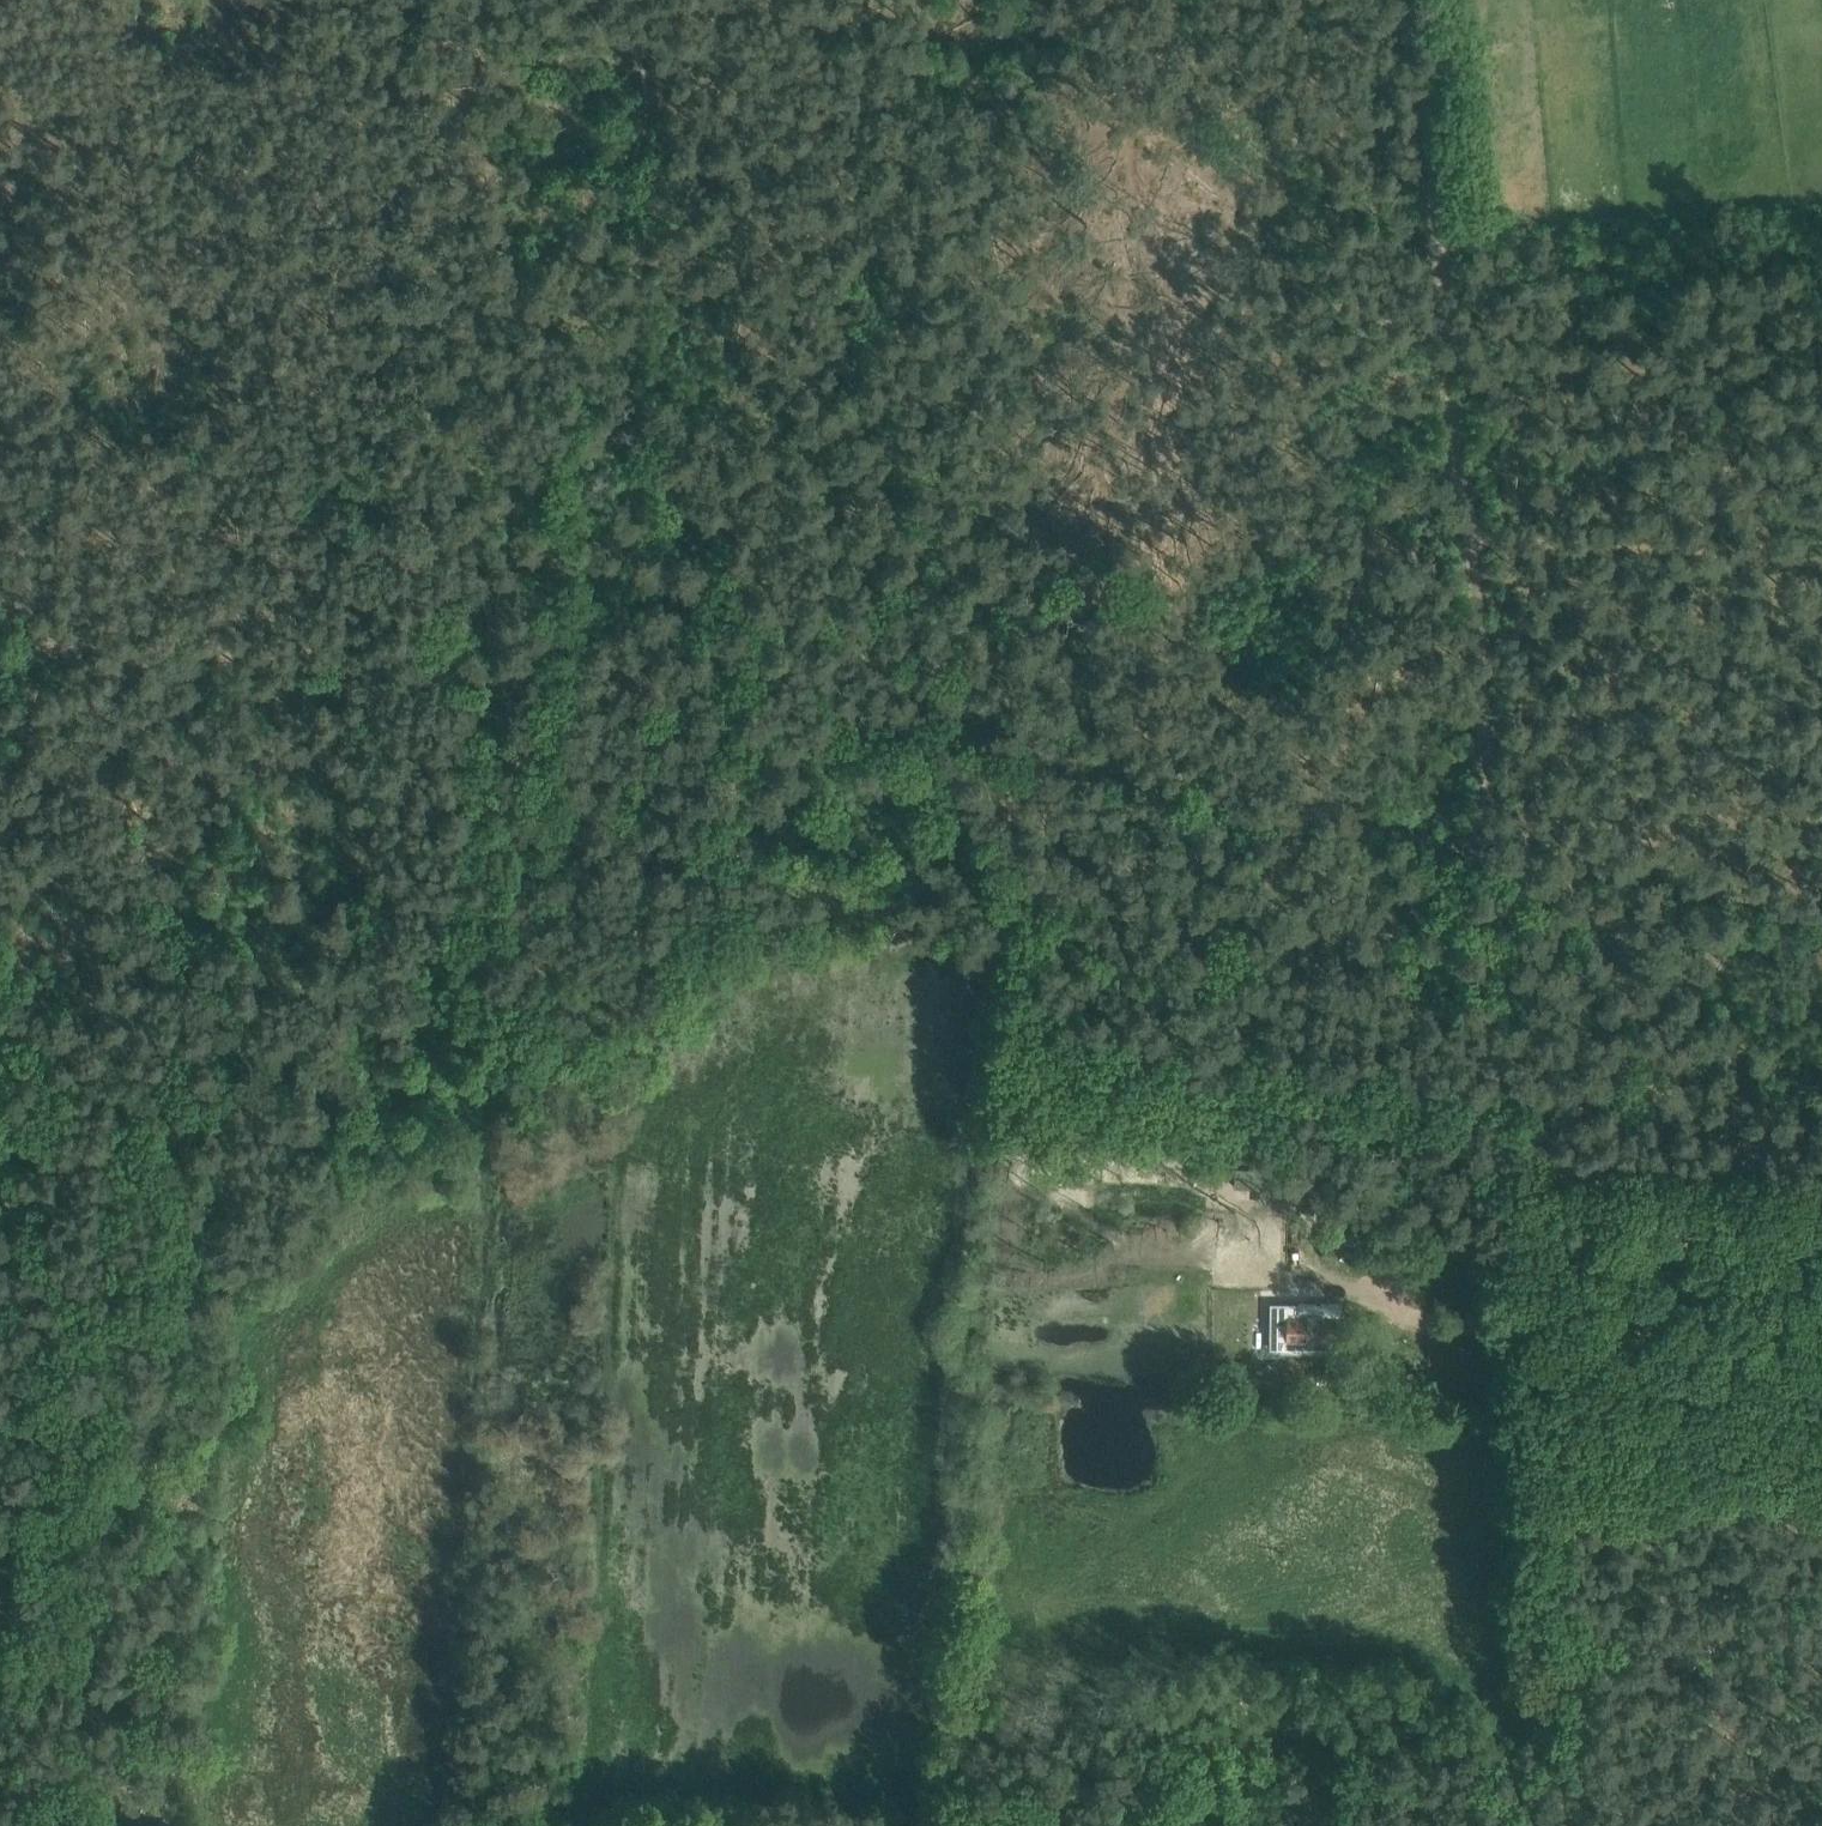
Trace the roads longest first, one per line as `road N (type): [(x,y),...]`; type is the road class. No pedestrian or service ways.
road 1 (track): [(1488,844),(1552,1825)]
road 2 (track): [(1488,844),(1431,0)]

